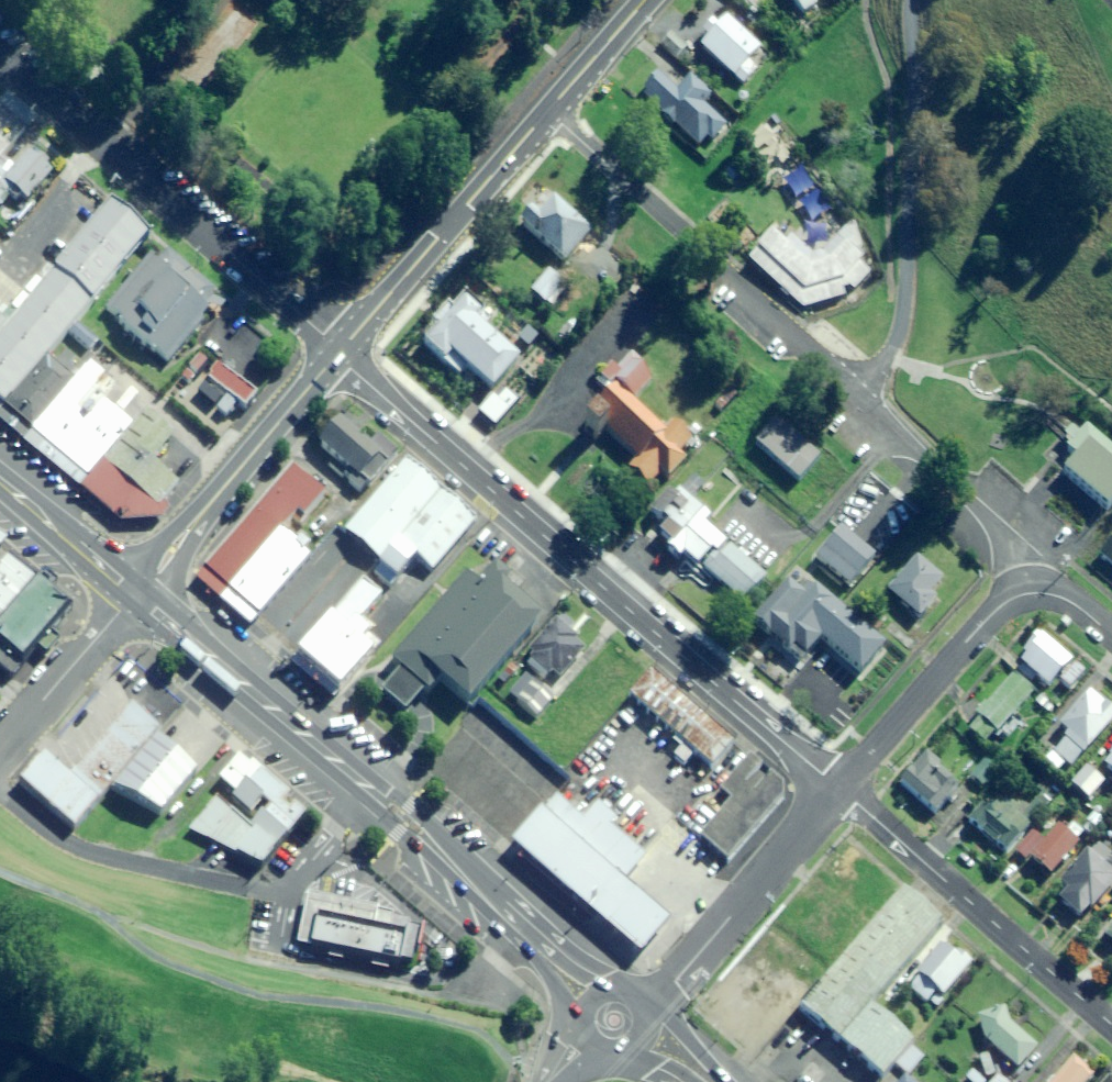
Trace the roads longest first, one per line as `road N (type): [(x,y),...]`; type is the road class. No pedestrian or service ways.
road 1 (residential): [(549,112),(1006,536),(1041,590)]
road 2 (tertiary): [(839,791),(338,352)]
road 3 (trunk): [(601,1004),(404,821),(134,591)]
road 4 (tertiary): [(338,352),(0,60)]
road 5 (tertiary): [(1111,1025),(839,791)]
road 6 (primary): [(549,112),(338,352)]
road 7 (primary): [(338,352),(134,591)]
road 8 (unclassified): [(839,791),(675,981),(639,1012)]
road 9 (unclassified): [(1041,590),(996,608),(839,791)]
road 10 (unclassified): [(0,748),(134,591)]
road 11 (trunk): [(134,591),(0,481)]
road 12 (primary): [(645,0),(549,112)]

